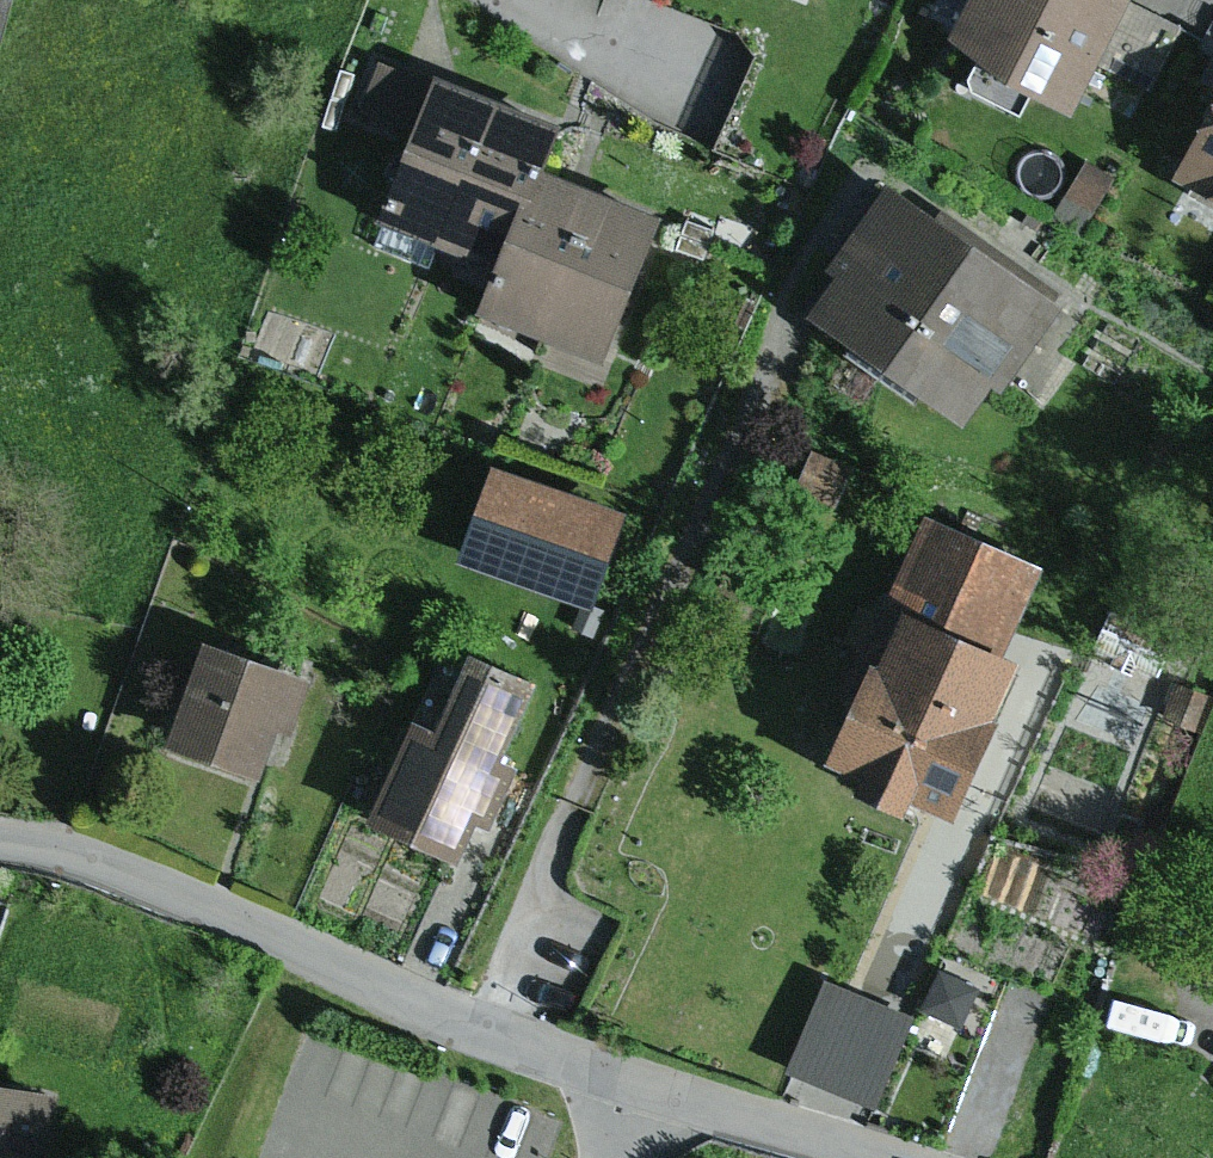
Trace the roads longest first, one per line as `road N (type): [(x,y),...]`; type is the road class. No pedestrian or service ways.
road 1 (residential): [(636,1084),(489,1039),(197,902),(73,853),(0,839)]
road 2 (residential): [(887,1157),(636,1084)]

